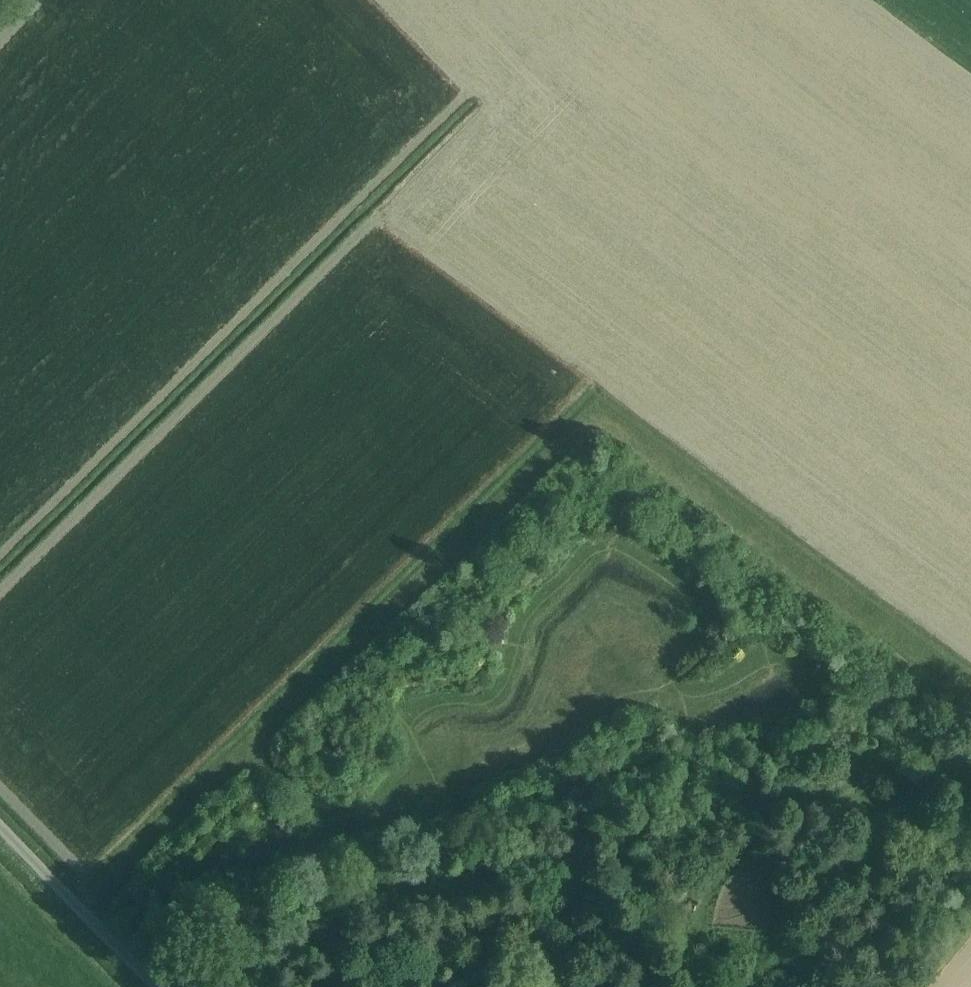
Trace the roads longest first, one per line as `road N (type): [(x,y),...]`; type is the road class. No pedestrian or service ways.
road 1 (unclassified): [(0,826),(157,986)]

